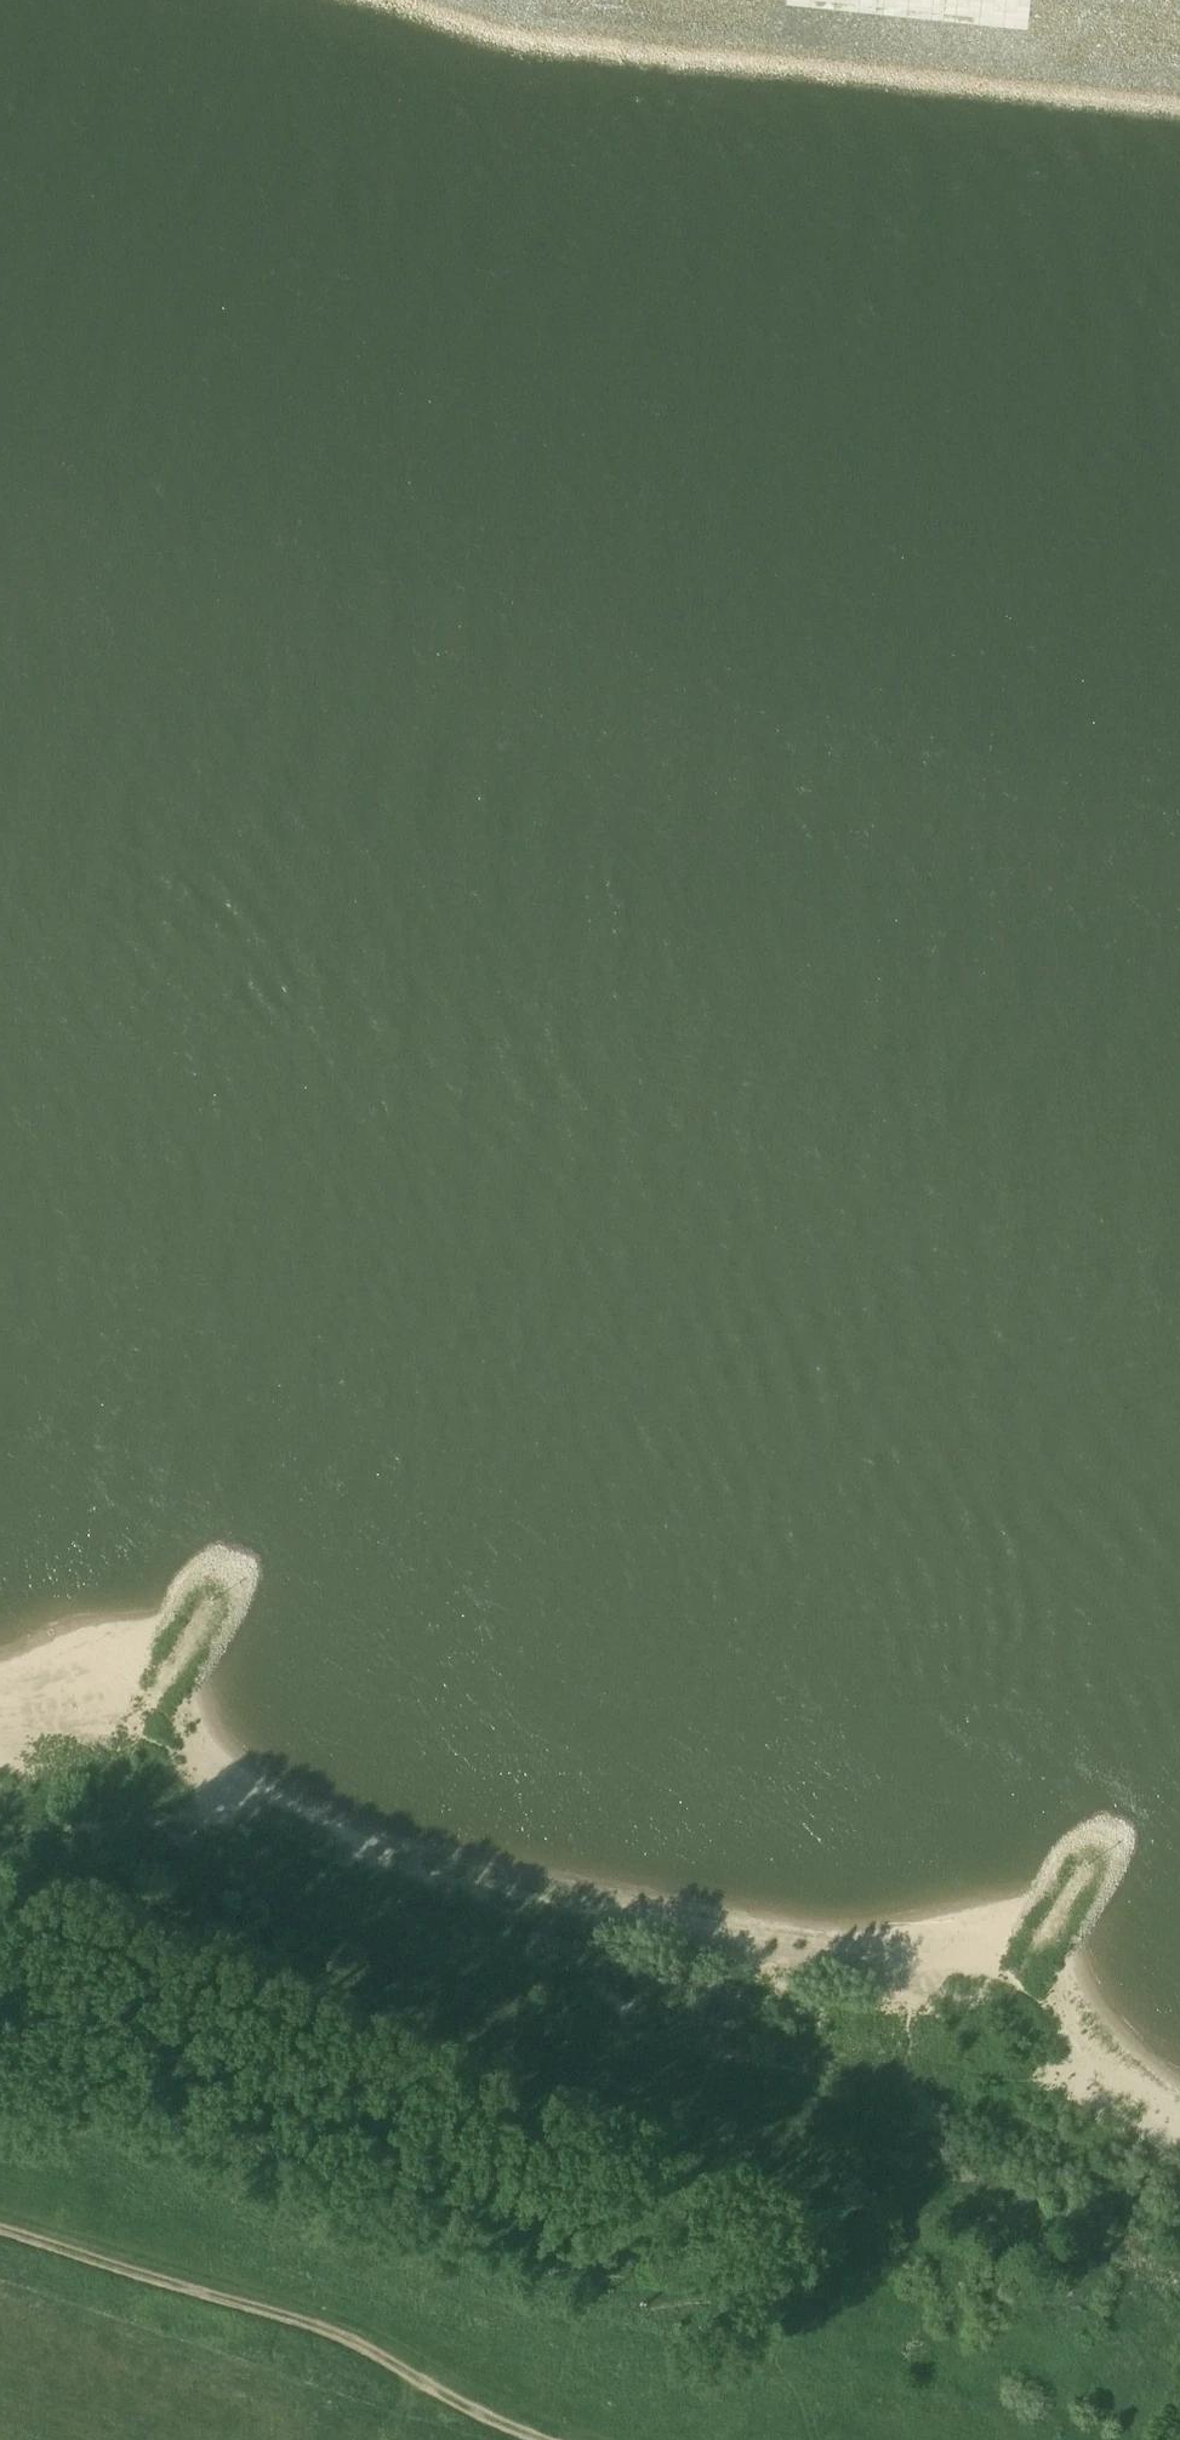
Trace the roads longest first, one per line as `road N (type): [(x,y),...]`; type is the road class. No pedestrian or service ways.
road 1 (track): [(557,2439),(484,2415),(349,2336),(0,2230)]

